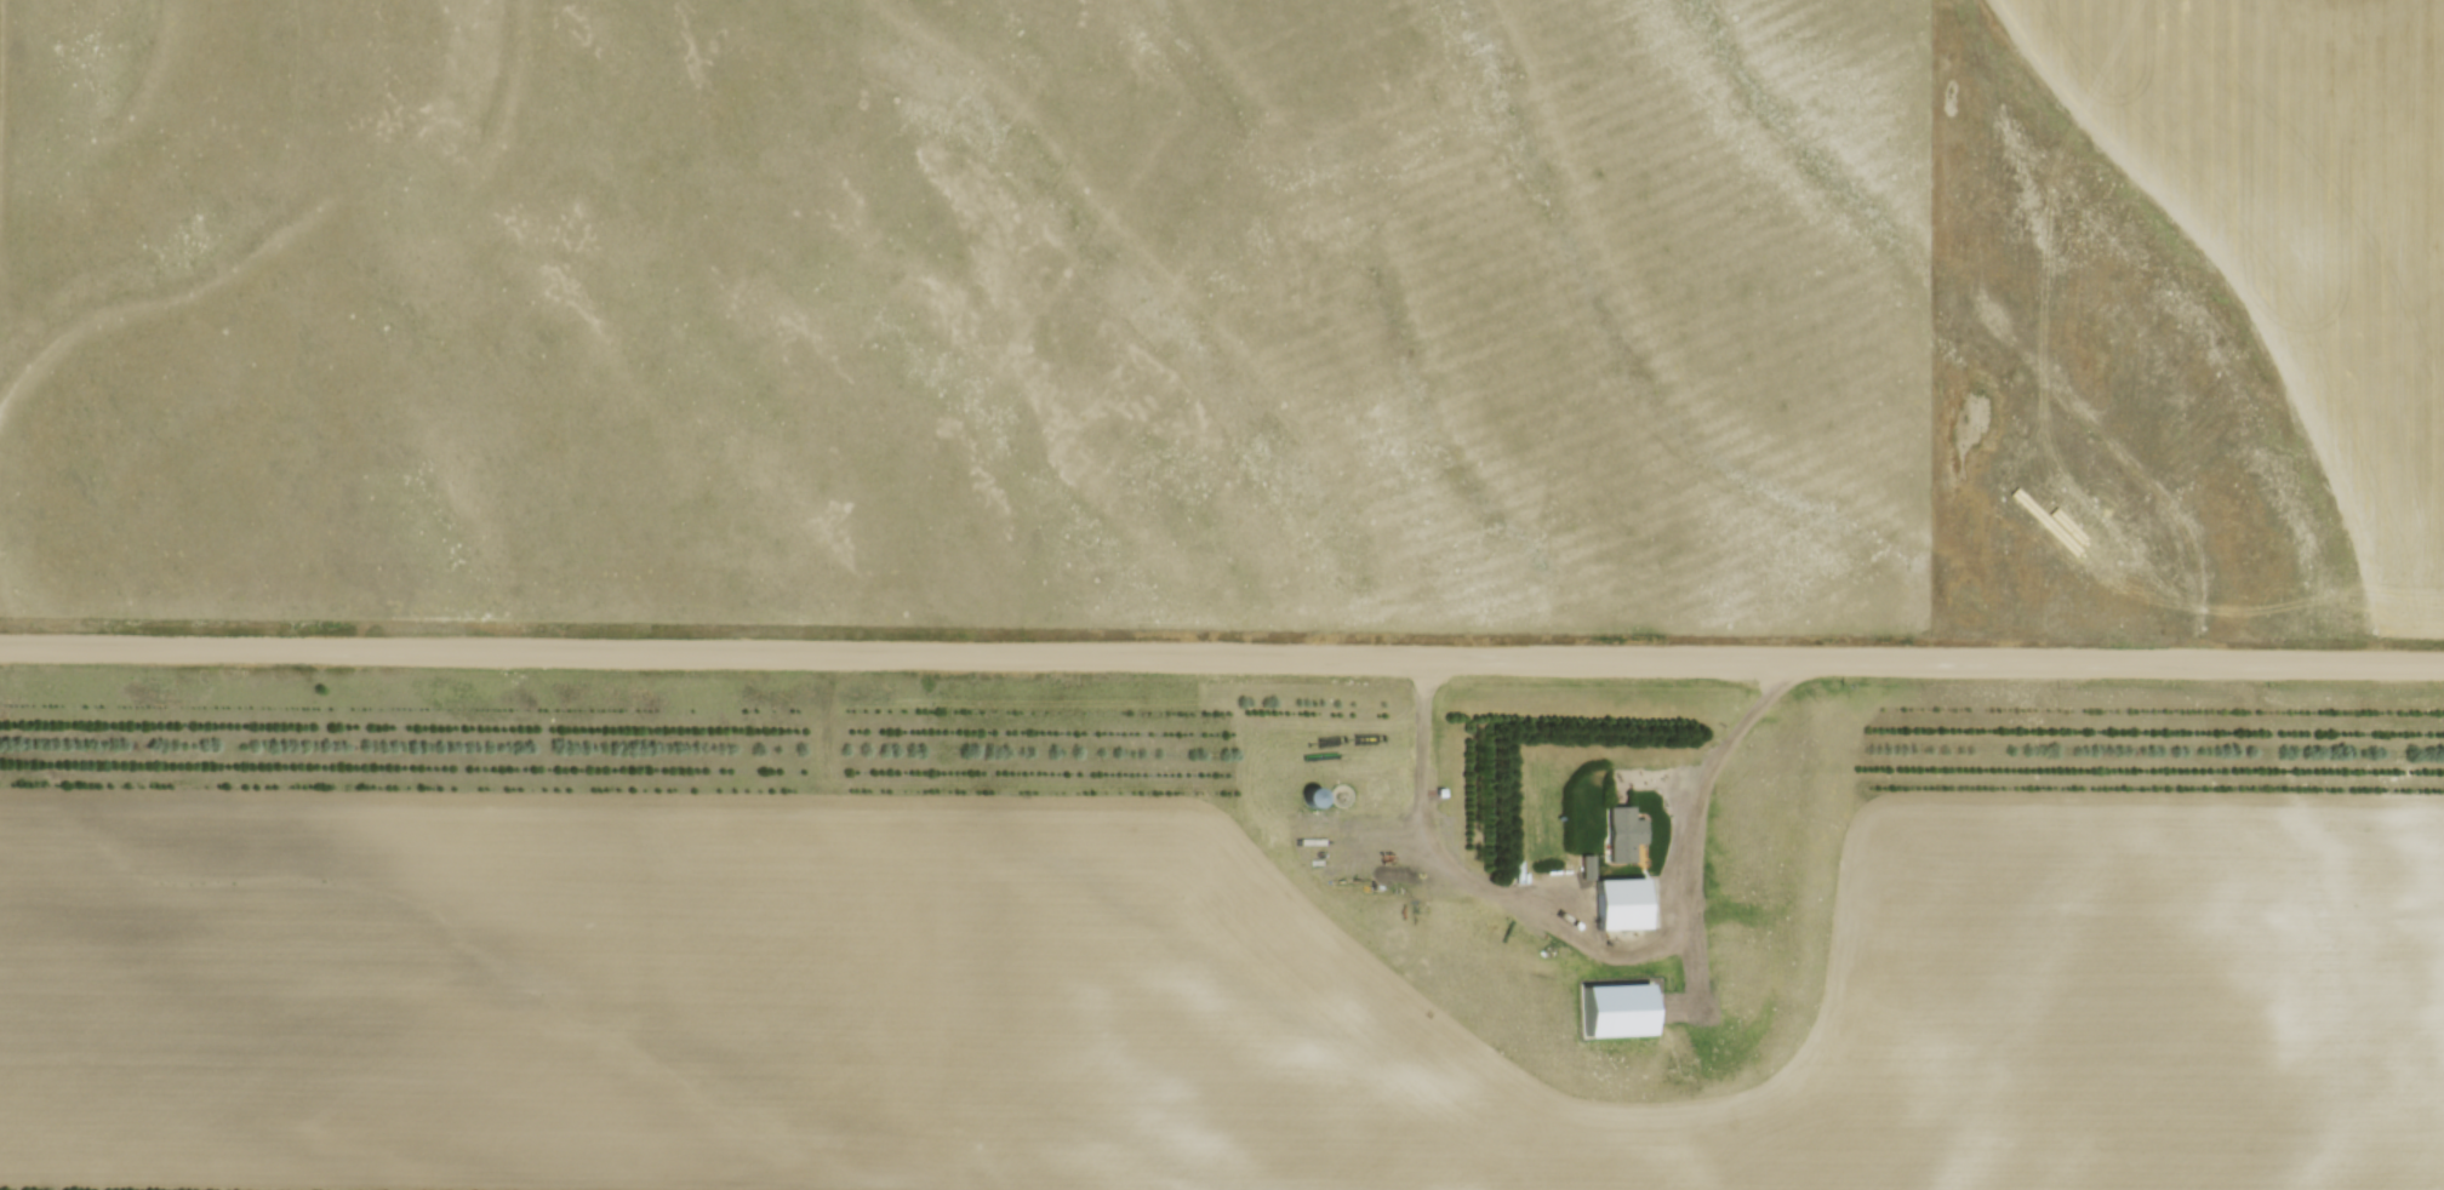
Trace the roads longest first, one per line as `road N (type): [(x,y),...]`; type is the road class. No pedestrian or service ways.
road 1 (tertiary): [(2443,665),(0,647)]

